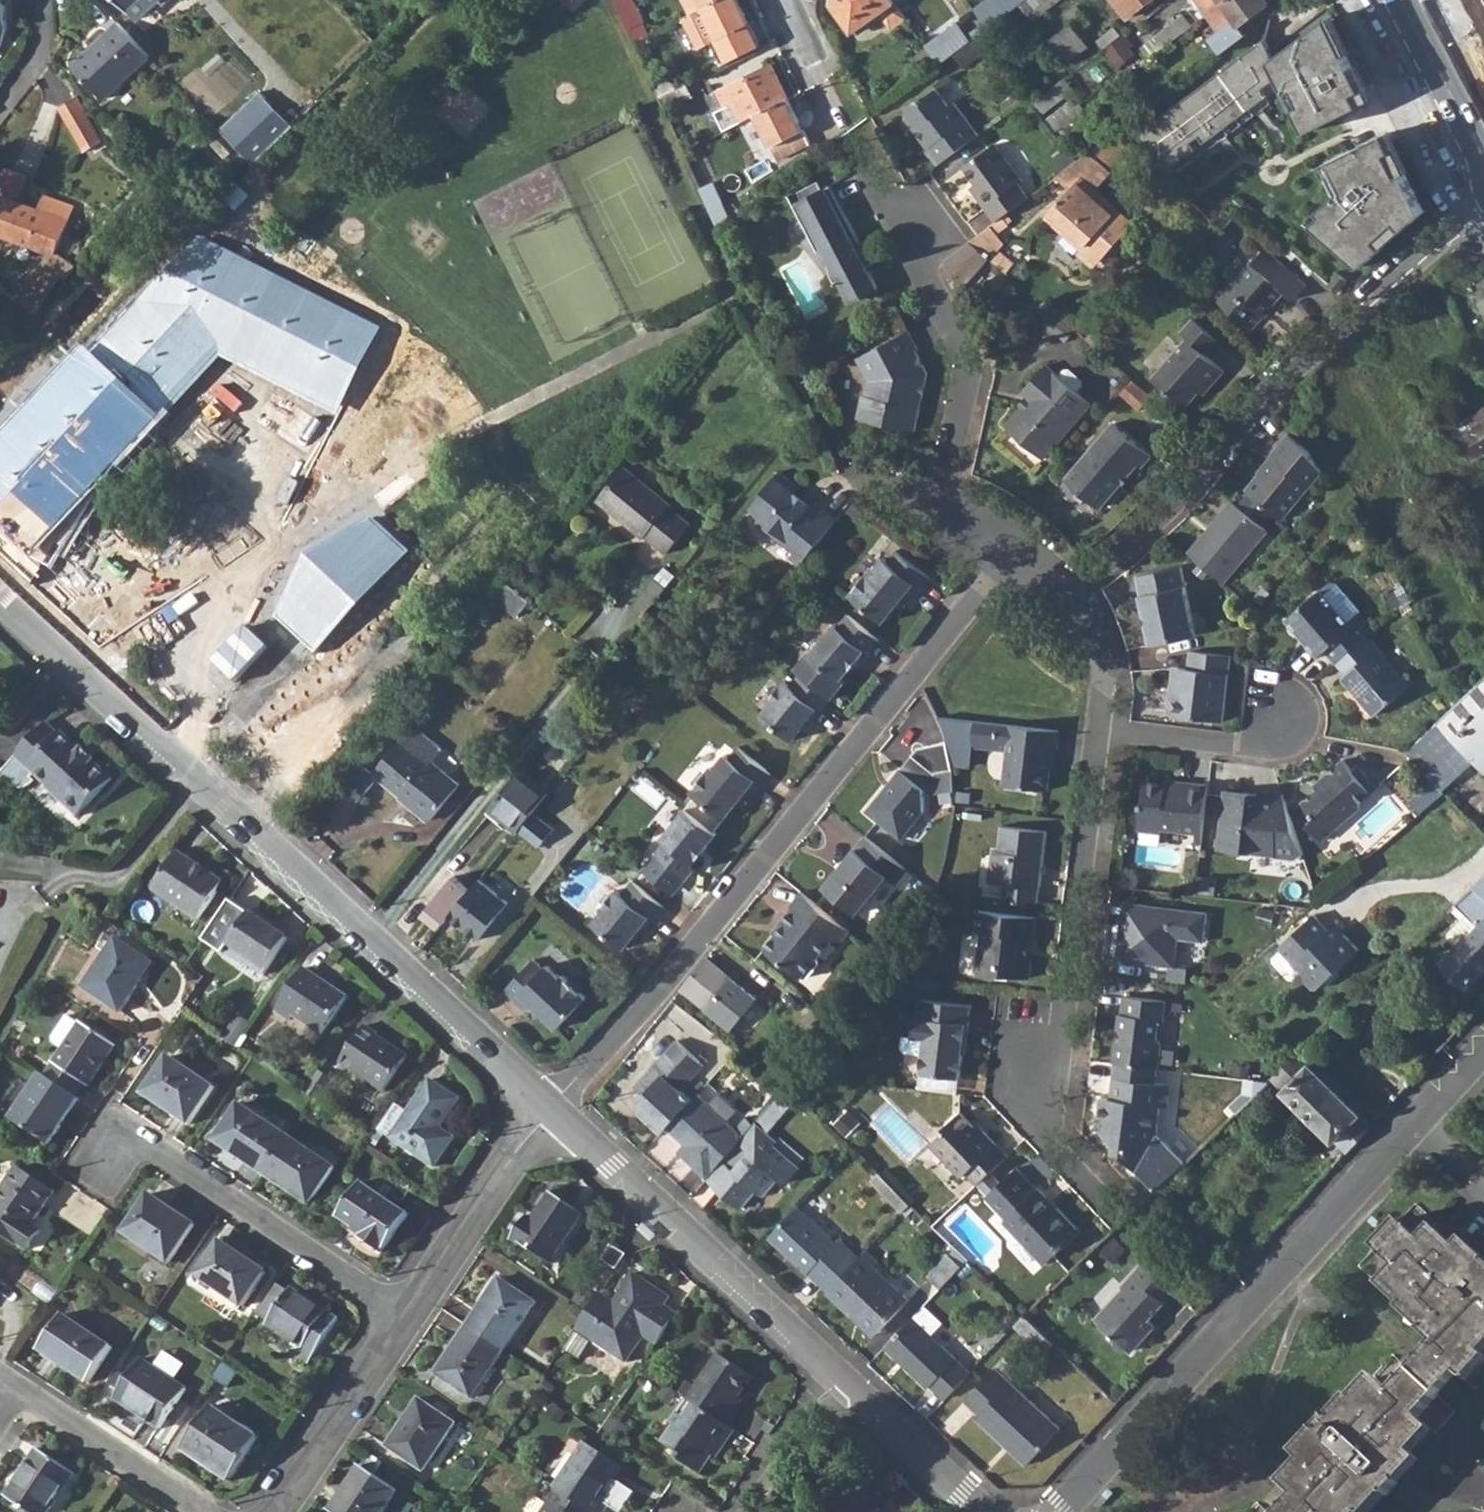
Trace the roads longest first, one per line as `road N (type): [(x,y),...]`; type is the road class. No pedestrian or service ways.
road 1 (residential): [(552,1114),(0,600)]
road 2 (residential): [(552,1114),(1006,563)]
road 3 (residential): [(1057,1511),(1483,1053)]
road 4 (residential): [(1483,218),(1265,401),(1166,518),(1055,599)]
road 5 (residential): [(1100,732),(1067,1002),(1055,1045),(1029,1069),(1044,1136),(1109,1212)]
road 6 (residential): [(894,180),(922,274),(974,370),(943,486),(954,524),(1006,563)]
road 7 (residential): [(552,1114),(836,1380)]
road 8 (residential): [(408,1321),(150,1151),(105,1162)]
road 9 (residential): [(408,1321),(552,1114)]
road 10 (residential): [(197,1511),(35,1403),(0,1405)]
road 11 (residential): [(280,1511),(408,1321)]
road 12 (primary): [(1388,0),(1483,185)]
road 13 (residential): [(836,1380),(983,1511)]
road 14 (residential): [(1100,732),(1243,747),(1286,719)]
road 15 (residential): [(745,1511),(836,1380)]
road 16 (residential): [(1055,599),(1092,629),(1107,666),(1100,732)]
road 17 (primary): [(1483,120),(1424,0)]

